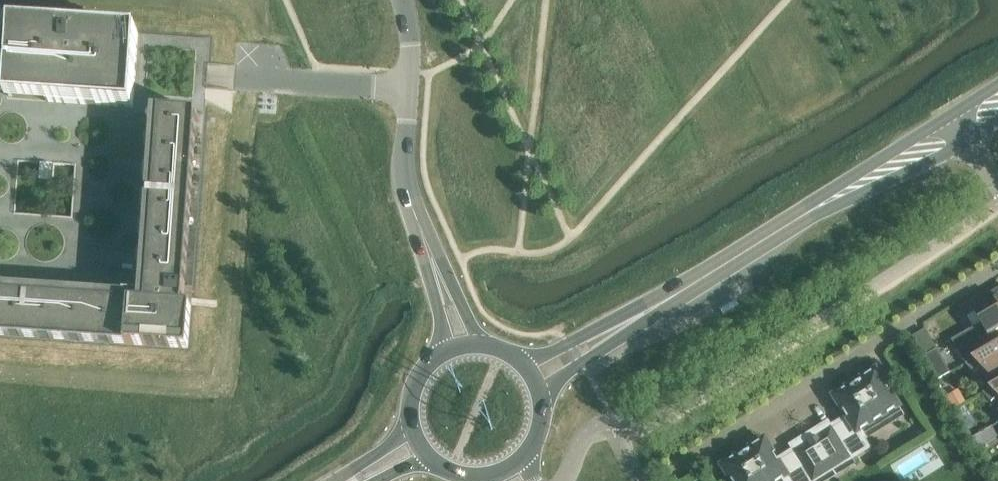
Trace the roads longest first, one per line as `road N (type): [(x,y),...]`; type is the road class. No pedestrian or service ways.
road 1 (tertiary): [(614,331),(963,114)]
road 2 (residential): [(678,467),(997,266)]
road 3 (tertiary): [(460,344),(410,203),(403,157),(412,36),(407,0)]
road 4 (secondary): [(460,344),(424,365),(409,390),(408,426),(417,448)]

